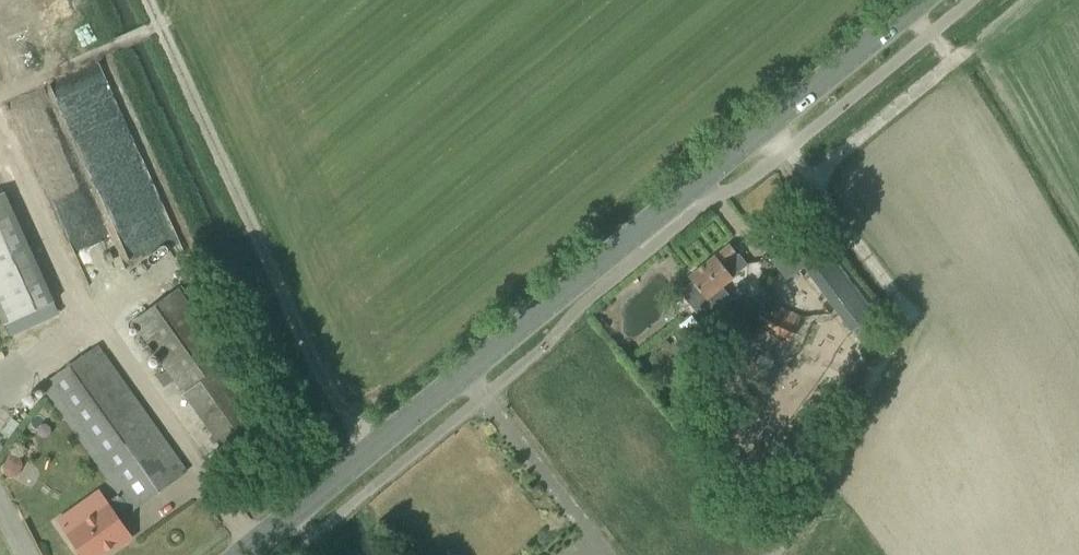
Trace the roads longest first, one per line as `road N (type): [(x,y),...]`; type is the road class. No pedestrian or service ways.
road 1 (tertiary): [(243,554),(921,0)]
road 2 (track): [(151,0),(330,392),(373,448)]

